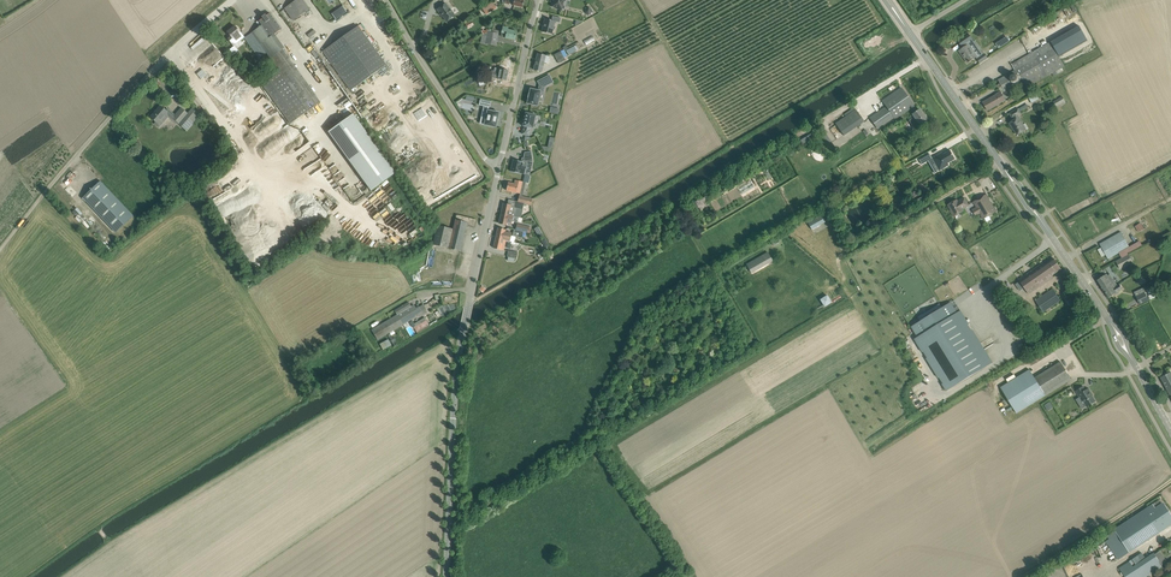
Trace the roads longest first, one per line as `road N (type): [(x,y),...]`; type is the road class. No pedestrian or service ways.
road 1 (tertiary): [(446,576),(457,369),(499,171)]
road 2 (secondary): [(1107,319),(911,34)]
road 3 (unclassified): [(0,253),(93,136),(231,0)]
road 4 (unclassified): [(499,171),(382,0)]
road 5 (tertiary): [(499,171),(539,0)]

